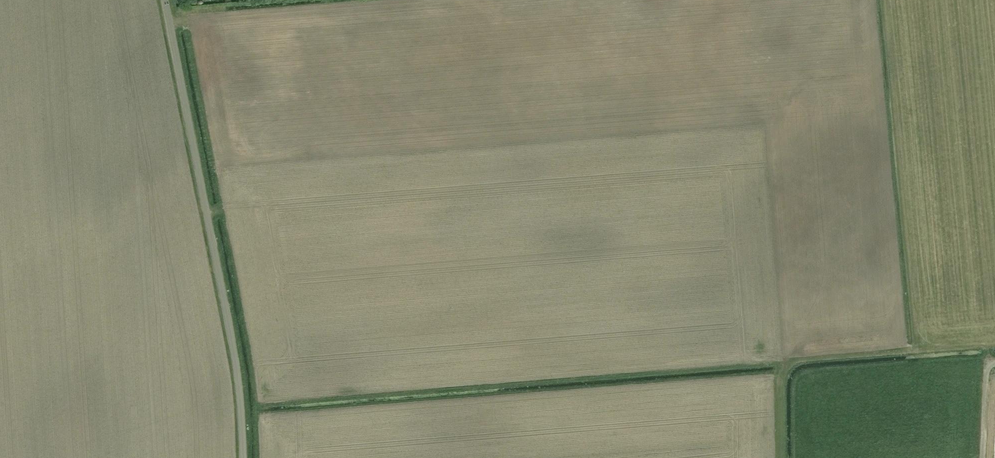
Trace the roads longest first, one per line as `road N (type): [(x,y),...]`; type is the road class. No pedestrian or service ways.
road 1 (unclassified): [(243,457),(240,373),(165,0)]

